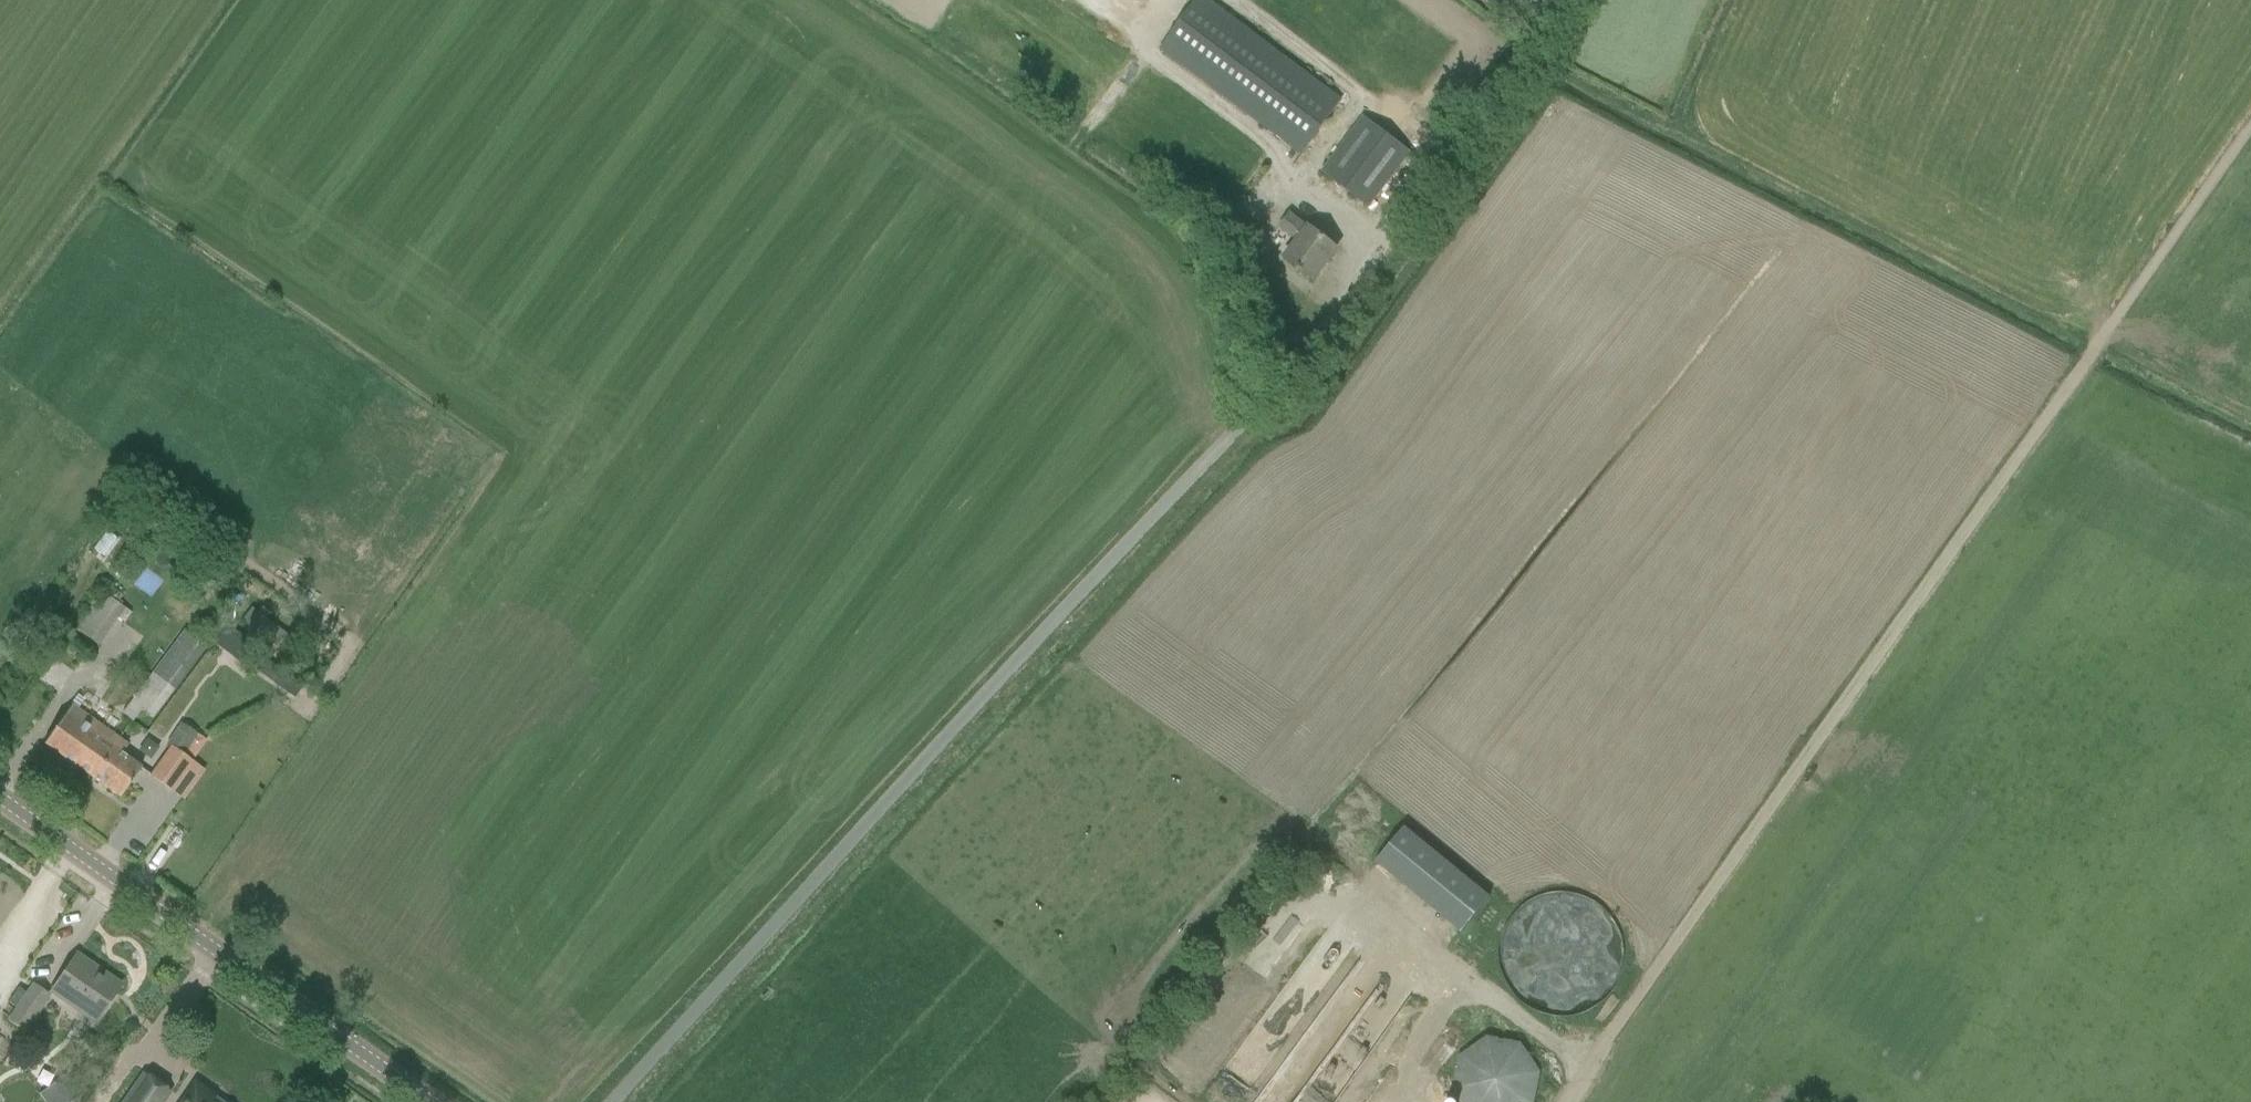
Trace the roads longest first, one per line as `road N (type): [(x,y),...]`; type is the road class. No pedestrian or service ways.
road 1 (unclassified): [(616,1101),(1271,396)]
road 2 (unclassified): [(428,1101),(0,804)]

